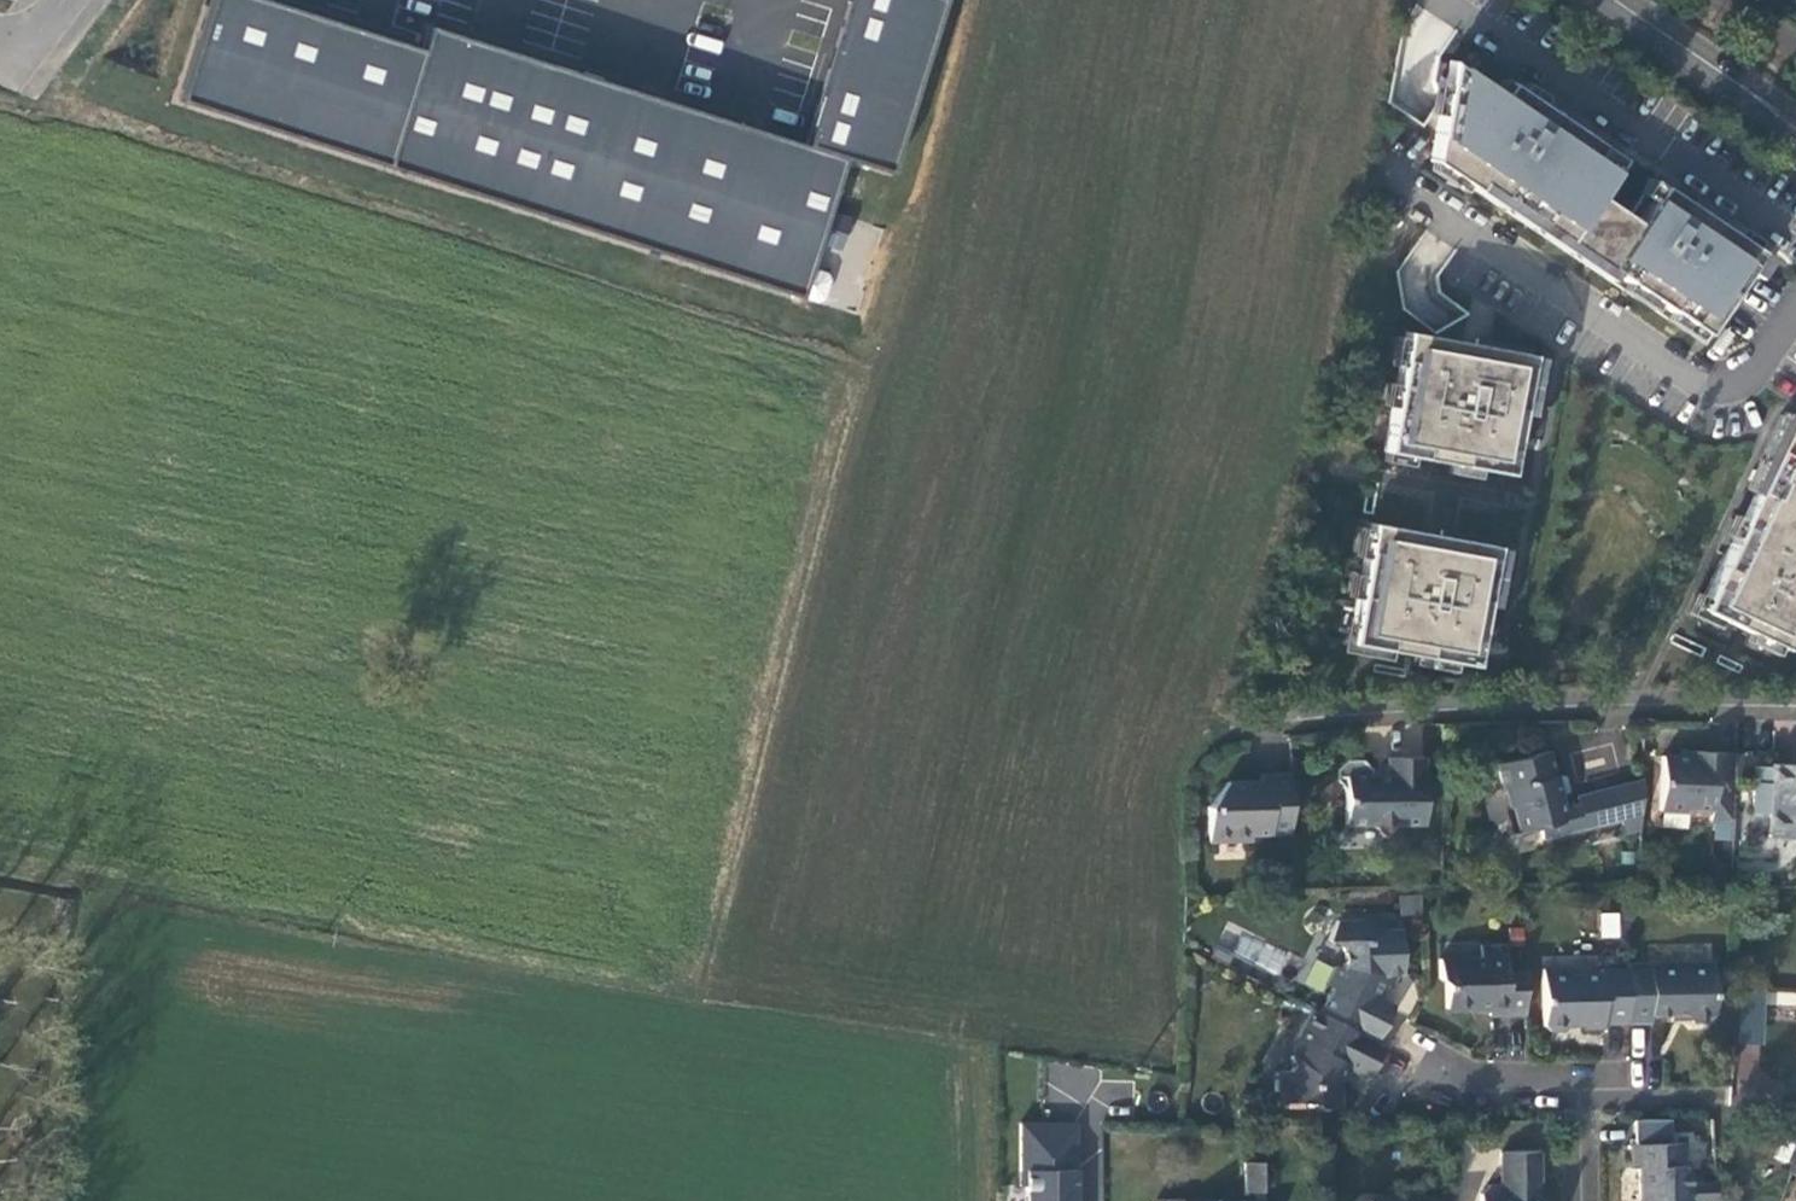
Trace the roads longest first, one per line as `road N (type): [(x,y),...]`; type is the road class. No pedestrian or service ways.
road 1 (residential): [(1795,708),(1486,704),(1265,727)]
road 2 (secondary): [(1613,0),(1795,126)]
road 3 (residential): [(1584,1082),(1482,1077),(1430,1063)]

